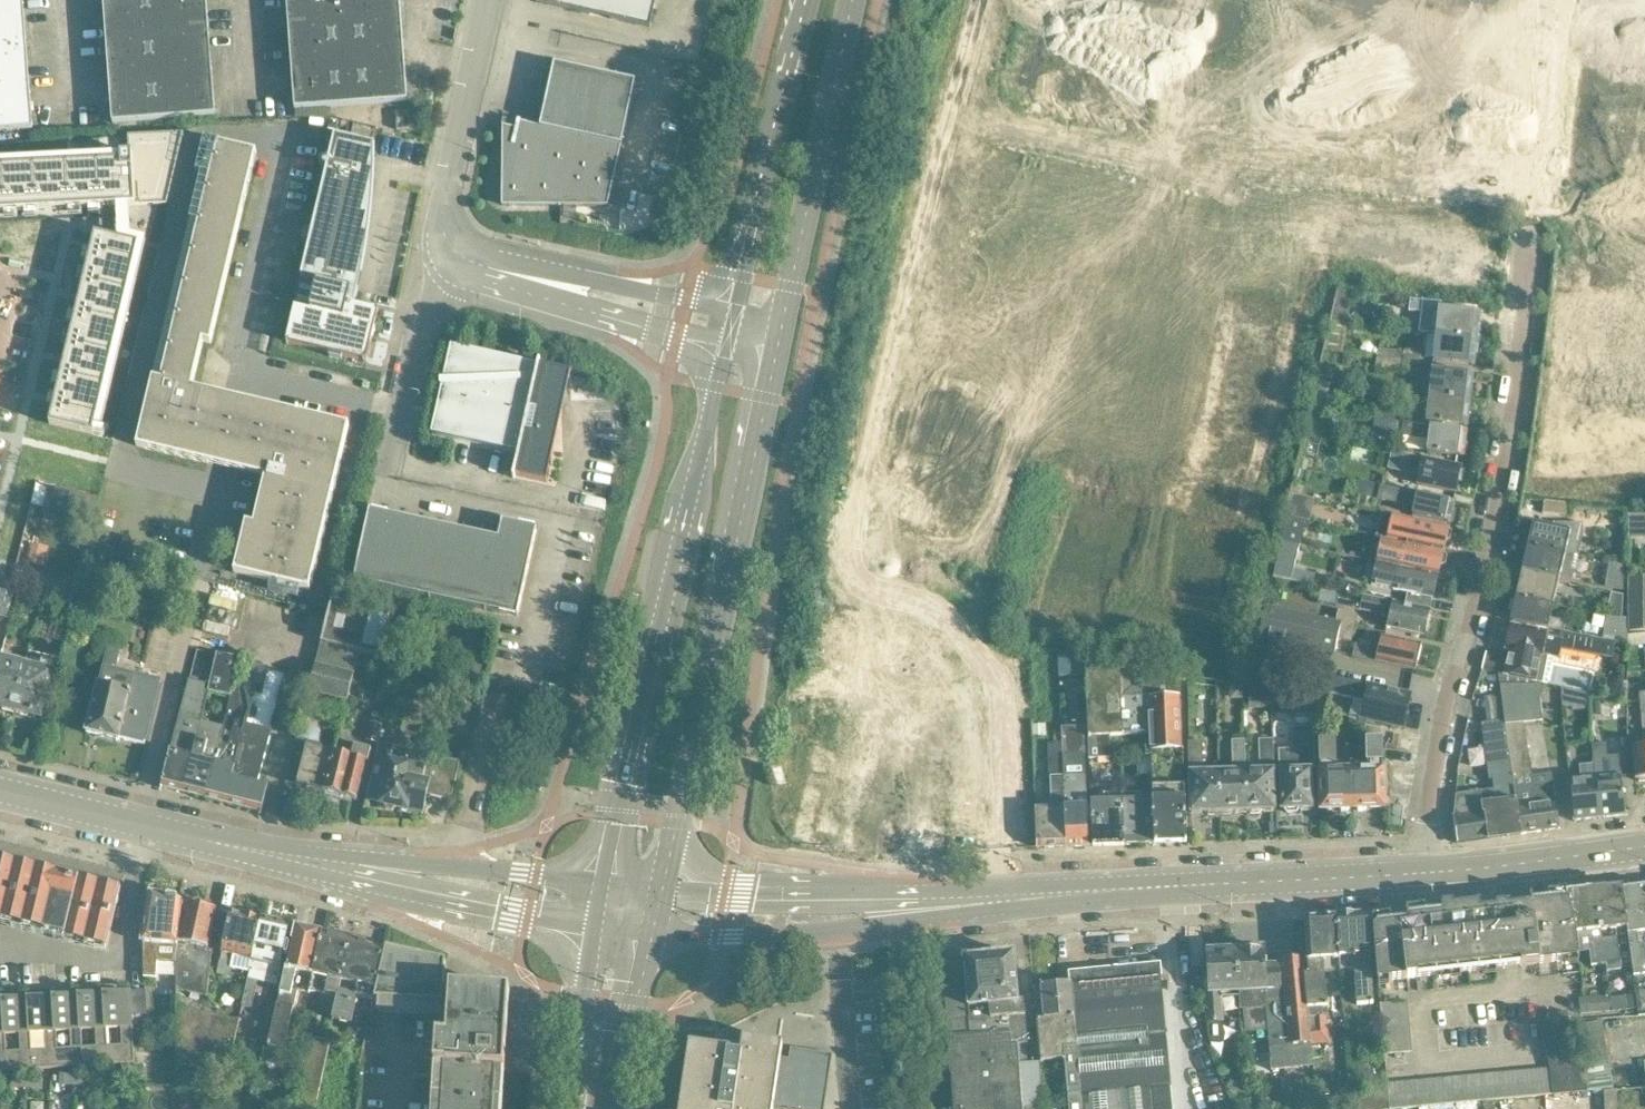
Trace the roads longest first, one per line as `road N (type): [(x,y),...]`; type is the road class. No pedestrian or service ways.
road 1 (residential): [(1000,898),(994,675),(943,613),(855,577),(845,551),(982,0)]
road 2 (residential): [(1429,873),(1425,824),(1440,722),(1502,478),(1528,254)]
road 3 (tertiary): [(661,888),(781,340)]
road 4 (tertiary): [(725,341),(601,882)]
road 5 (unclassified): [(584,412),(566,499),(391,463),(433,281),(455,253)]
road 6 (residential): [(1429,873),(1000,898)]
road 7 (residential): [(0,789),(346,867)]
road 8 (tertiary): [(781,340),(855,0)]
road 9 (unclassified): [(650,931),(807,934),(981,899)]
road 10 (unclassified): [(981,899),(661,888)]
road 11 (tertiary): [(813,0),(735,309)]
road 12 (unclassified): [(455,253),(448,206),(490,0)]
road 13 (unclassified): [(601,882),(346,867)]
road 14 (unclassified): [(346,867),(512,914),(594,926)]
road 15 (residential): [(1644,847),(1429,873)]
road 16 (unclassified): [(735,309),(525,279)]
road 17 (unclassified): [(525,279),(598,308),(725,341)]
road 18 (tertiary): [(600,1108),(650,931)]
road 19 (tertiary): [(594,926),(574,1108)]
road 20 (residential): [(1540,100),(1528,254)]

